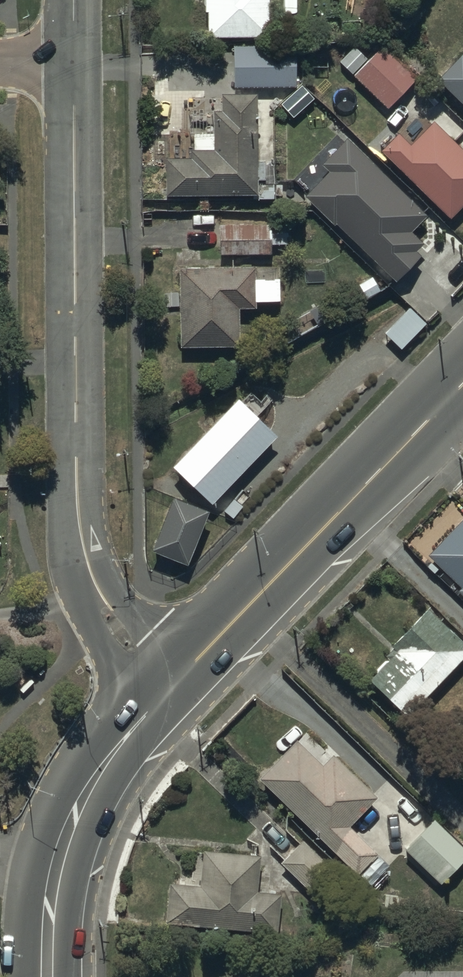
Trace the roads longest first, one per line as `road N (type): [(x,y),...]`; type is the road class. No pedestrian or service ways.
road 1 (residential): [(75,64),(75,483),(84,557),(96,594),(128,645),(174,686)]
road 2 (secondary): [(462,385),(174,686)]
road 3 (secondary): [(174,686),(99,767),(56,853)]
road 4 (secondary): [(56,853),(46,976)]

